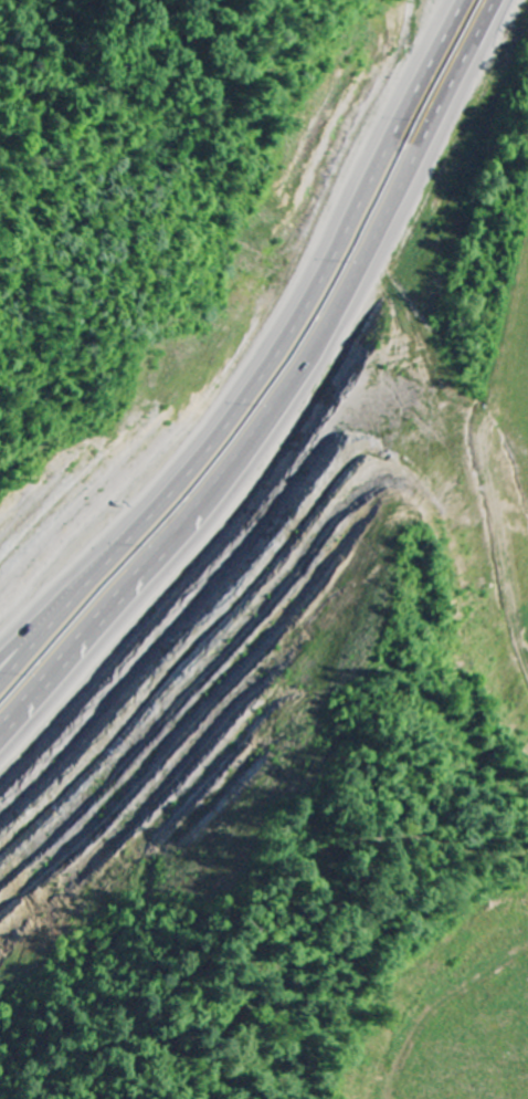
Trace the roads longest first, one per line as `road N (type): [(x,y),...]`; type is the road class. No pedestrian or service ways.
road 1 (motorway): [(0,761),(176,573),(288,411),(501,0)]
road 2 (motorway): [(464,0),(265,387),(130,575),(0,716)]
road 3 (motorway): [(130,575),(0,682)]

